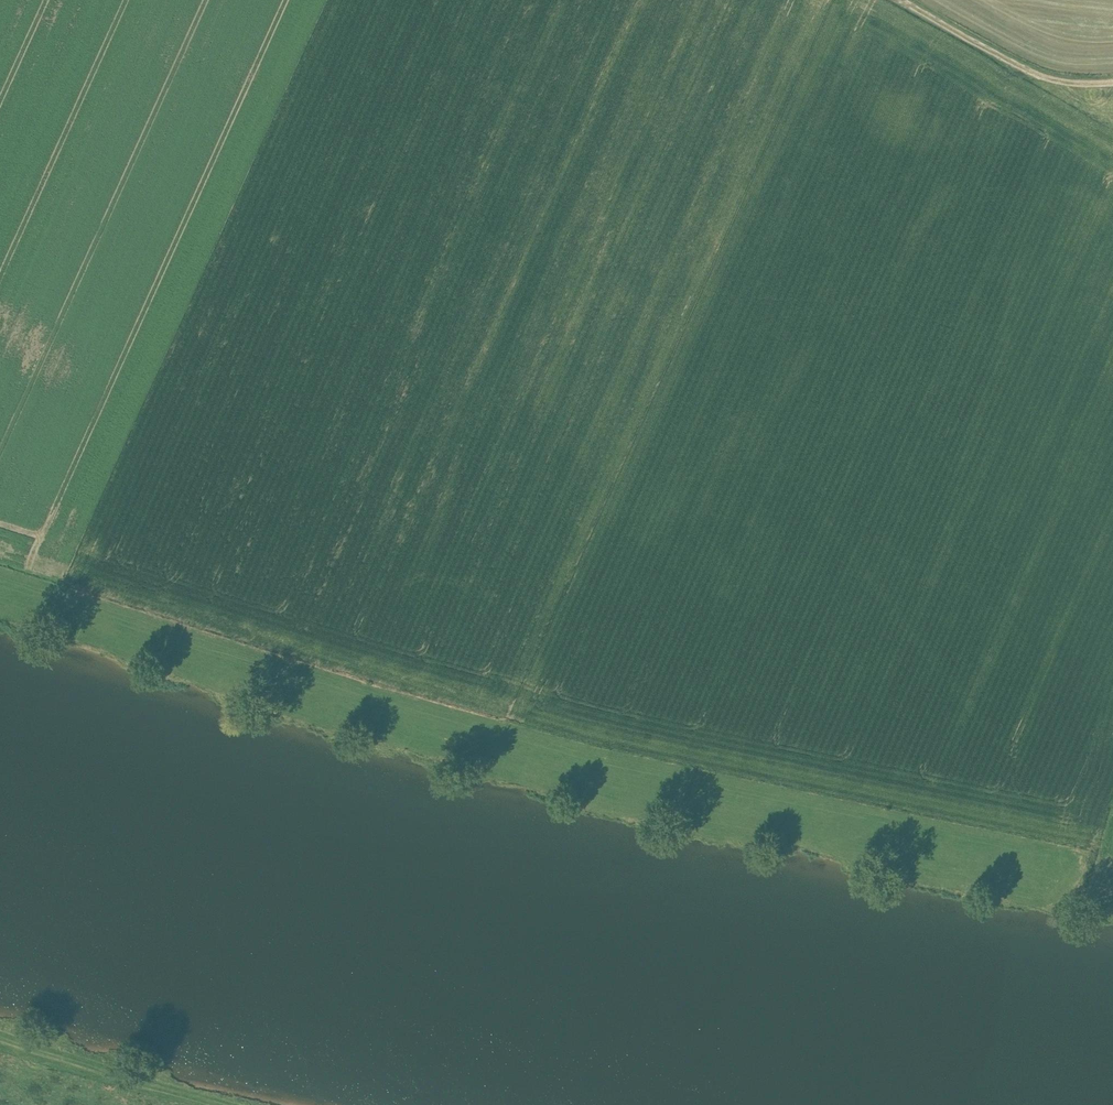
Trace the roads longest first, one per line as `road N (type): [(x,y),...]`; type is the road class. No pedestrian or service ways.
road 1 (track): [(1112,82),(1031,73),(894,0)]

